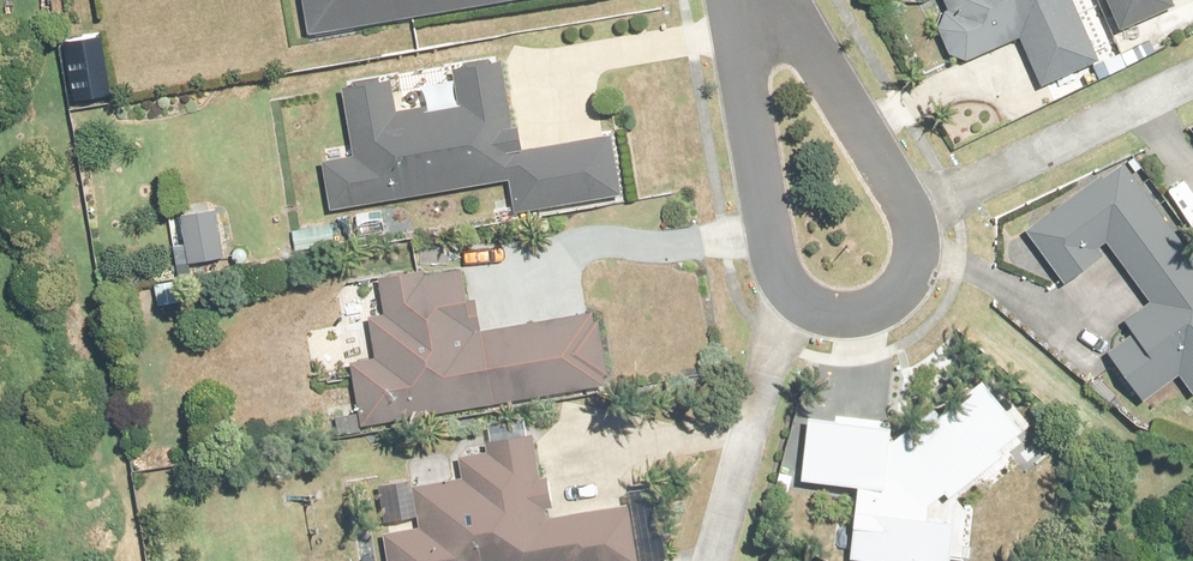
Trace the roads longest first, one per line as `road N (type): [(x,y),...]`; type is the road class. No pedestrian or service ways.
road 1 (residential): [(759,6),(922,237),(900,287),(835,317),(778,285),(771,238)]
road 2 (residential): [(771,238),(759,6)]

